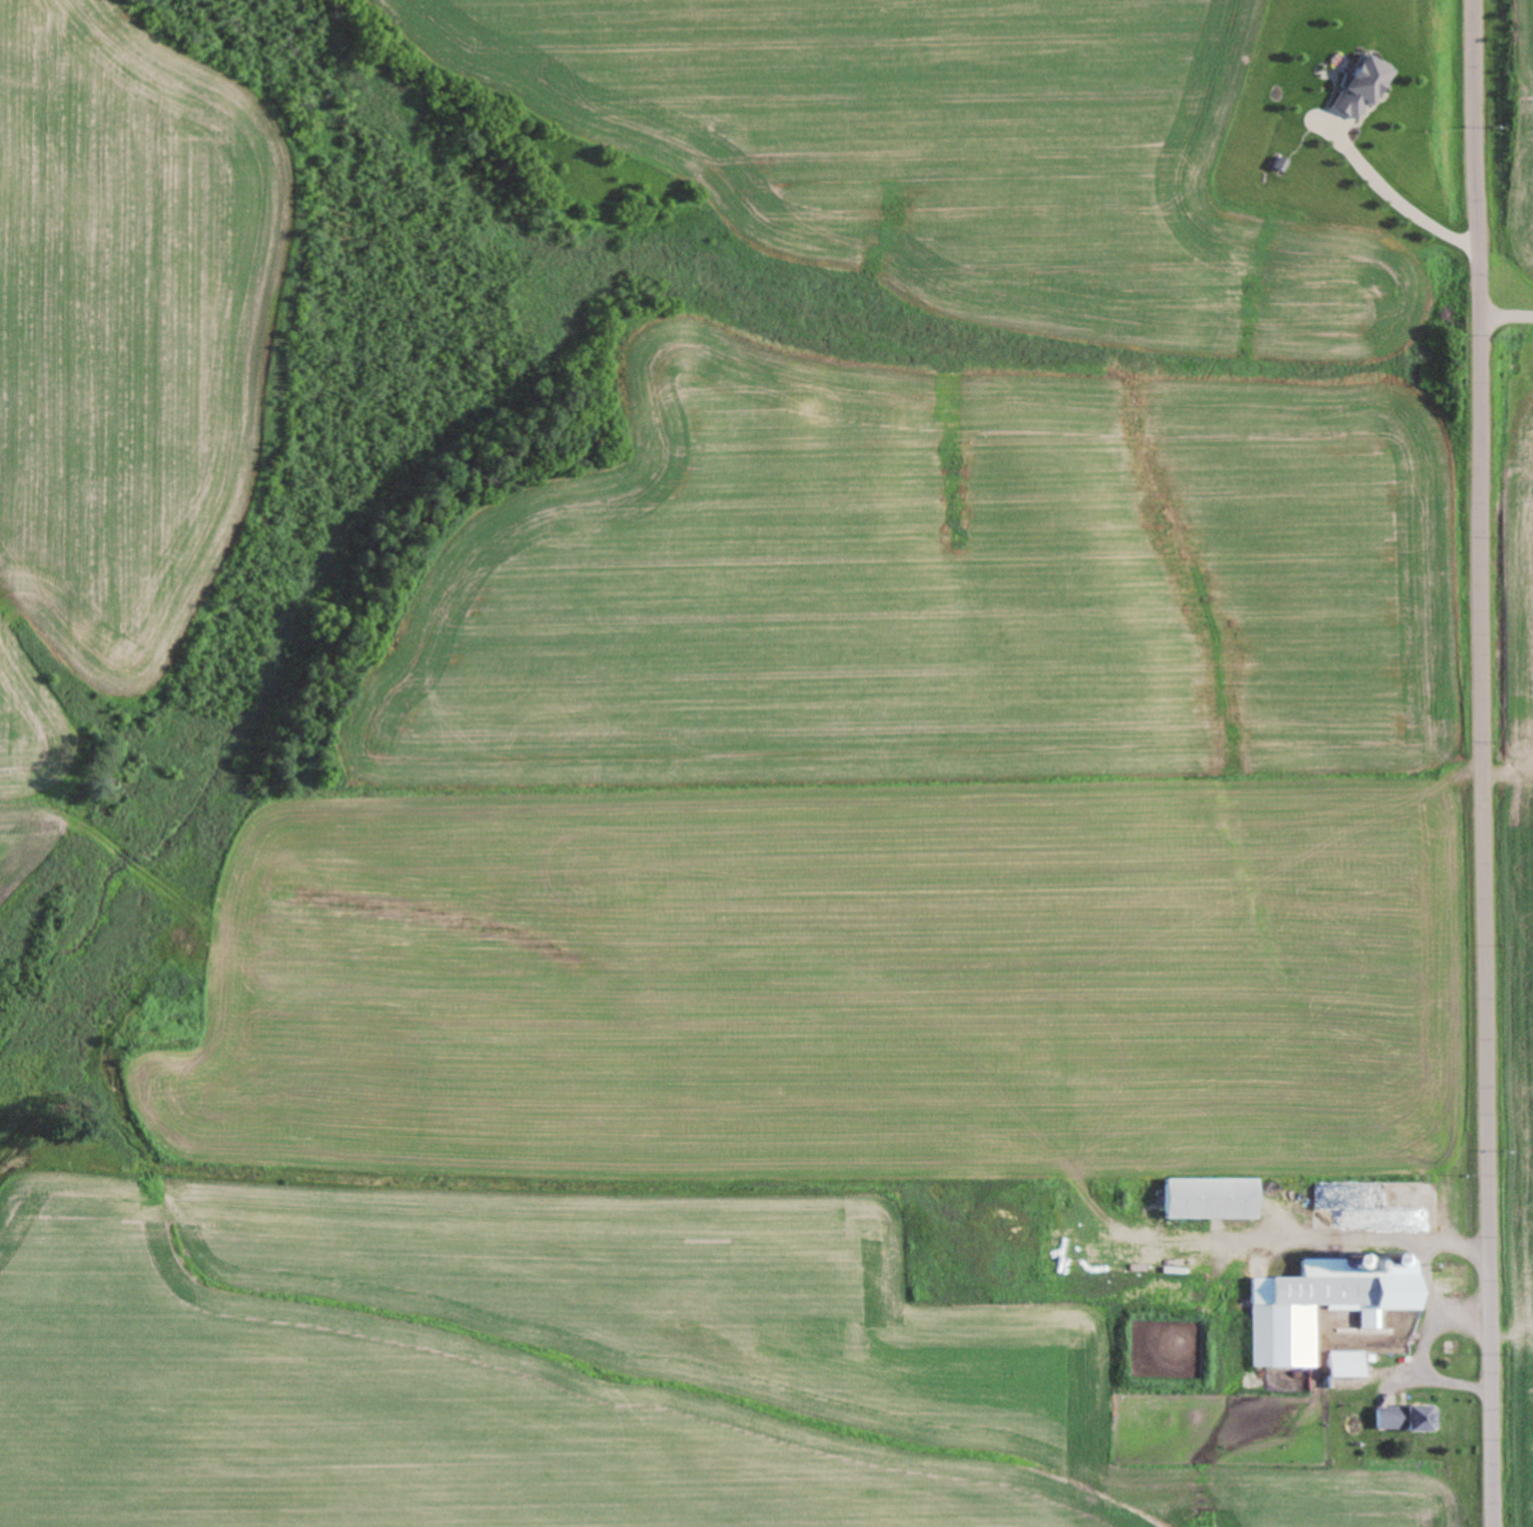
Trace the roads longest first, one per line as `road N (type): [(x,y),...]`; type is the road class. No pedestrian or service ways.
road 1 (residential): [(1487,1526),(1463,0)]

